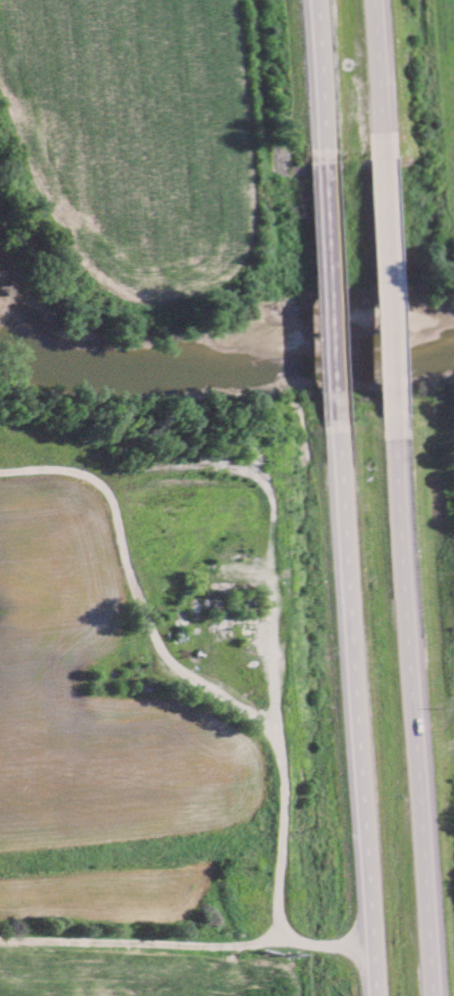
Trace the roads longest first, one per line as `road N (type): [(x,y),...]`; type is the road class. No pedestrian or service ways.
road 1 (trunk): [(429,995),(398,412)]
road 2 (trunk): [(339,421),(372,995)]
road 3 (trunk): [(322,153),(339,421)]
road 4 (trunk): [(398,412),(381,157)]
road 5 (trunk): [(381,157),(371,0)]
road 6 (trunk): [(312,0),(322,153)]

